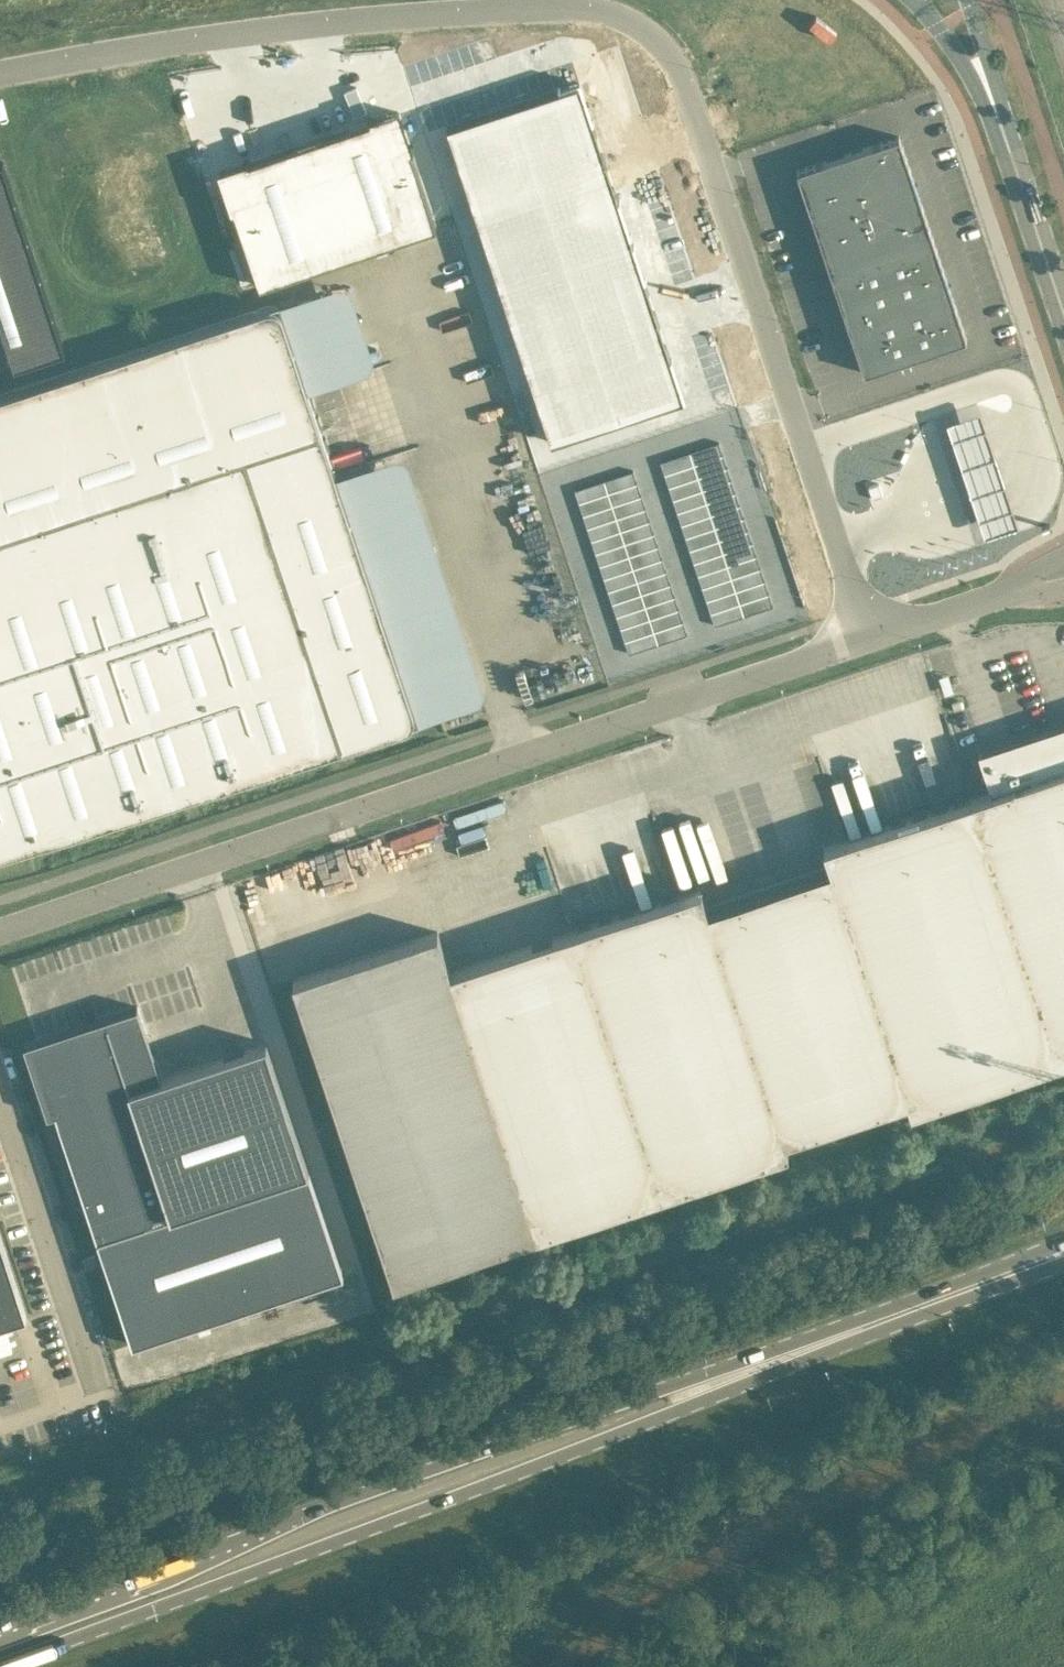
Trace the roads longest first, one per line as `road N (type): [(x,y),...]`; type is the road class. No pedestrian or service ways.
road 1 (unclassified): [(868,639),(675,65),(636,26),(587,11),(378,19),(0,74)]
road 2 (primary): [(1063,1230),(0,1627)]
road 3 (primary): [(16,1666),(1063,1275)]
road 4 (unclassified): [(868,639),(0,933)]
road 5 (secondary): [(988,89),(1063,316)]
road 6 (unclassified): [(1002,593),(868,639)]

